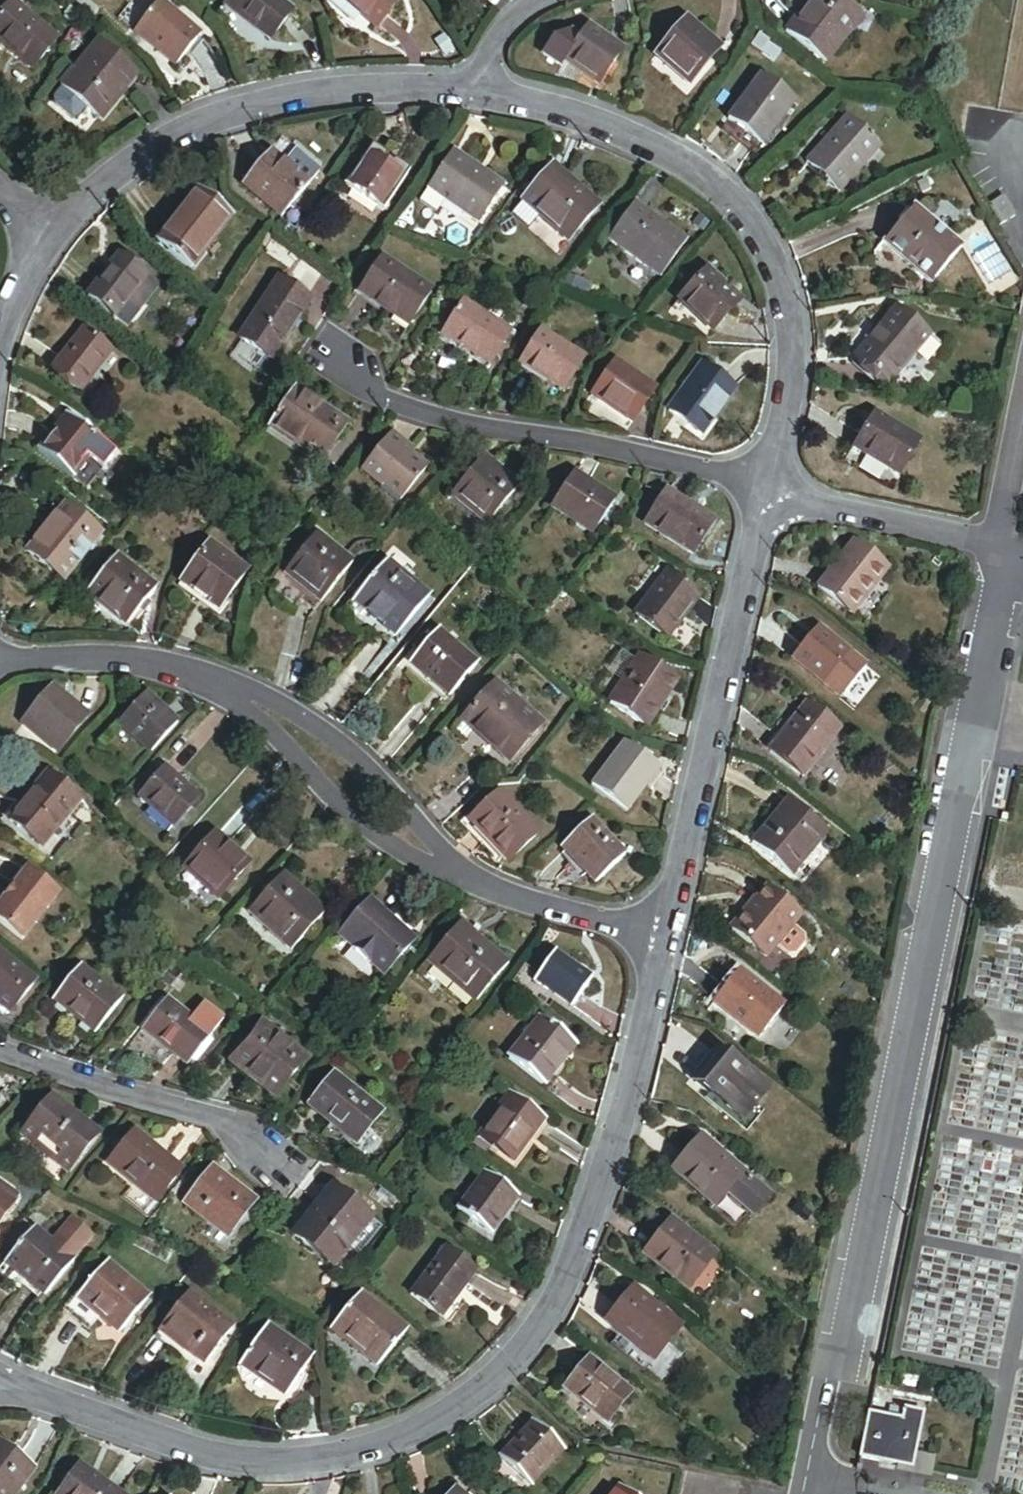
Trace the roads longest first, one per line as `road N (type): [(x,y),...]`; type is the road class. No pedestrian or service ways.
road 1 (residential): [(0,1380),(240,1467),(336,1459),(424,1431),(502,1377),(549,1312),(585,1236),(627,1102),(660,944)]
road 2 (residential): [(808,1493),(1001,548)]
road 3 (residential): [(762,494),(789,385),(778,293),(746,217),(691,168),(604,126),(471,87)]
road 4 (residential): [(471,87),(346,89),(193,127),(108,175),(40,236)]
road 5 (residential): [(660,944),(762,494)]
road 6 (residential): [(762,494),(383,407),(338,372)]
road 7 (residential): [(490,893),(432,845),(383,782),(336,740),(227,680),(178,672)]
road 8 (residential): [(178,672),(263,722),(343,813),(413,859),(490,893)]
road 9 (residential): [(0,1049),(222,1126),(268,1162)]
road 10 (residential): [(1001,548),(762,494)]
road 11 (residential): [(0,658),(178,672)]
road 12 (residential): [(490,893),(660,944)]
road 13 (residential): [(1001,548),(1022,424)]

